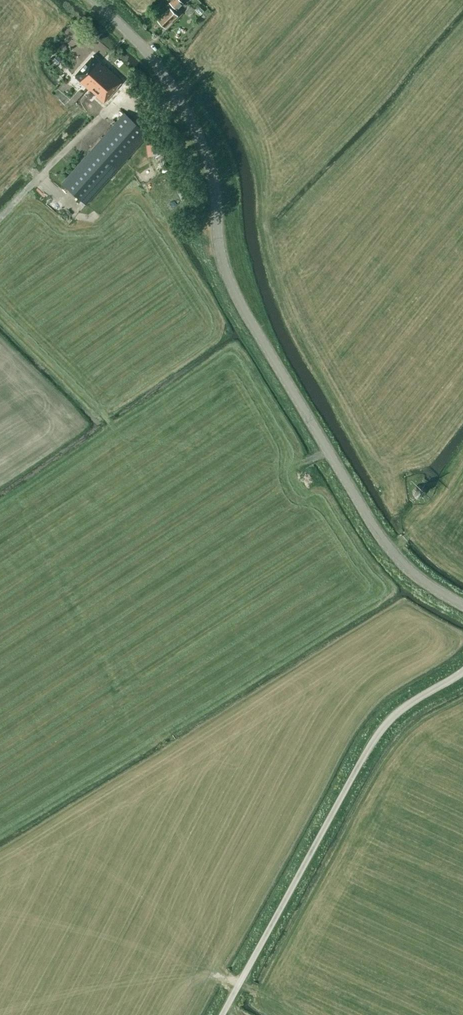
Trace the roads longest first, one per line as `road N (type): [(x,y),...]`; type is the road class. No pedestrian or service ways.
road 1 (tertiary): [(462,606),(417,576),(371,523),(239,300),(219,247),(210,166),(190,116),(168,80),(90,0)]
road 2 (unclassified): [(221,1014),(367,748),(396,713),(462,671)]

